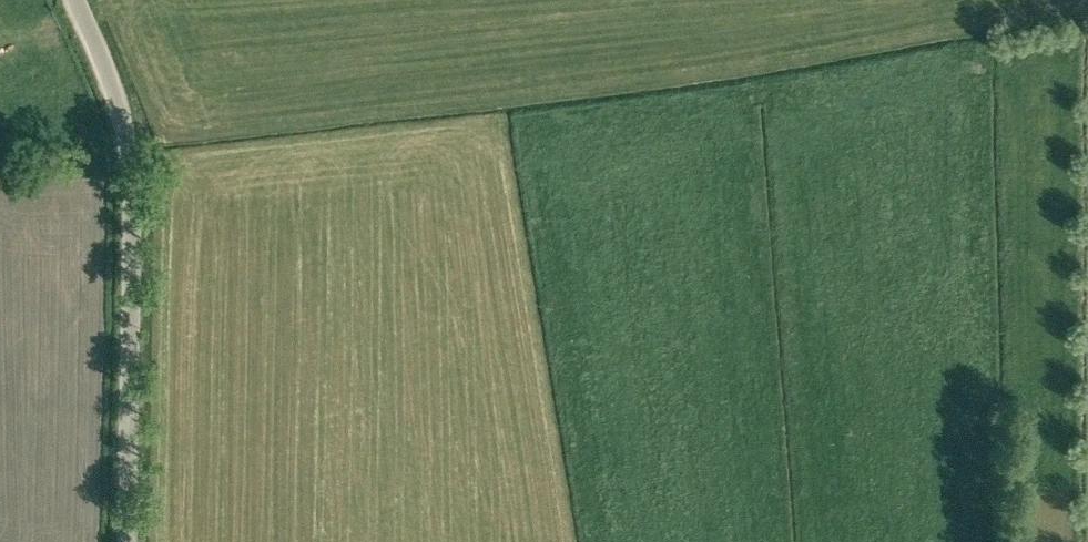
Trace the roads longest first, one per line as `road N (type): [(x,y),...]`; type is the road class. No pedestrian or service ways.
road 1 (unclassified): [(127,541),(129,166),(117,101),(77,0)]

